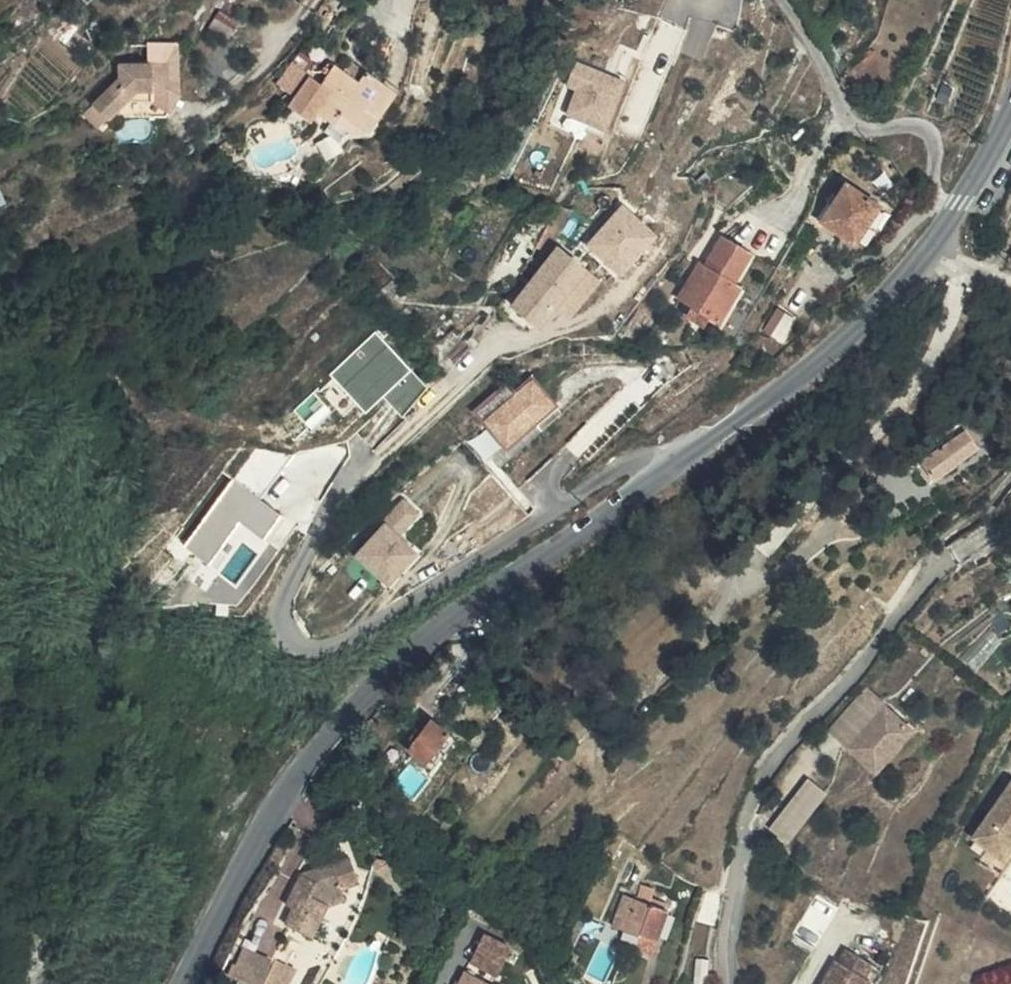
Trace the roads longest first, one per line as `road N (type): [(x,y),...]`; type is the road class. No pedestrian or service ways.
road 1 (unclassified): [(186,983),(288,790),(362,700),(436,633),(784,388),(910,271),(953,209)]
road 2 (track): [(751,806),(778,754),(881,640),(948,540),(1010,480)]
road 3 (residential): [(787,0),(829,73),(845,121),(930,131),(940,197),(953,209)]
road 4 (residential): [(751,806),(729,933),(731,983)]

